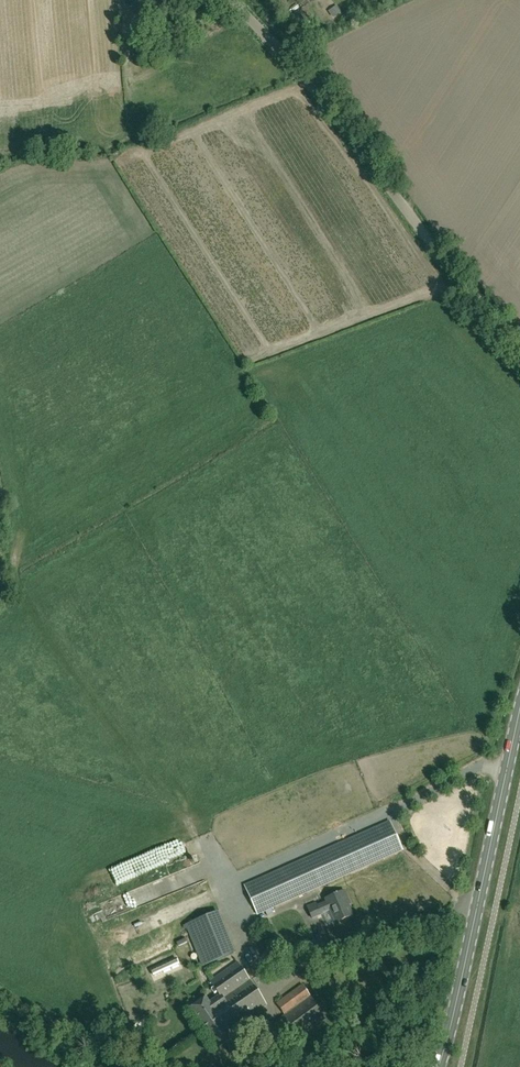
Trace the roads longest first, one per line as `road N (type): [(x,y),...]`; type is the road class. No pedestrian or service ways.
road 1 (unclassified): [(519,344),(463,284),(310,82),(233,0)]
road 2 (secondary): [(437,1066),(519,703)]

